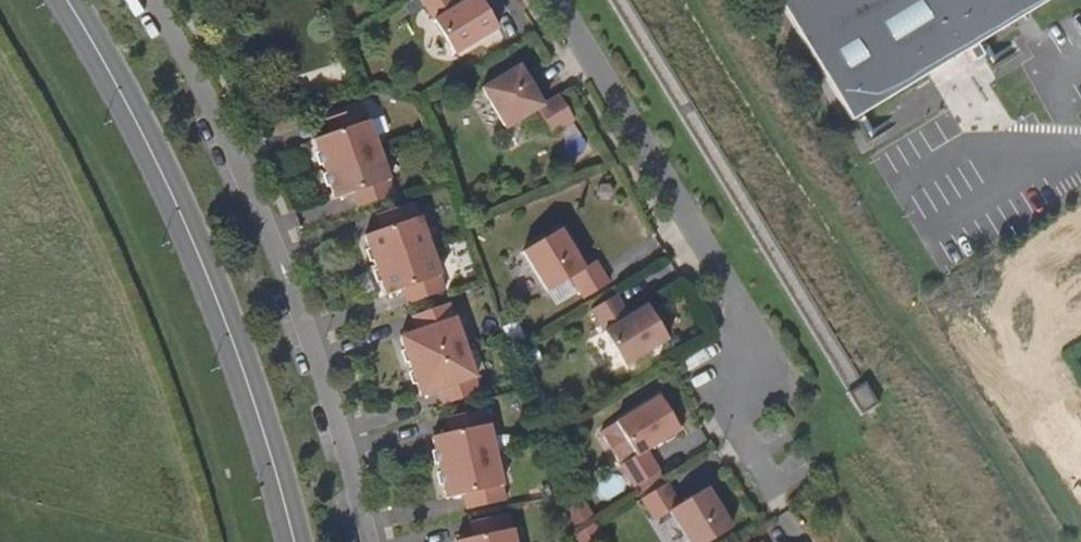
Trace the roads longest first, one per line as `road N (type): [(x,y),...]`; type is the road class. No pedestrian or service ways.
road 1 (tertiary): [(59,0),(117,98),(205,287),(286,541)]
road 2 (residential): [(366,541),(328,401),(264,236),(144,0)]
road 3 (residential): [(769,478),(741,423),(734,296),(559,0)]

